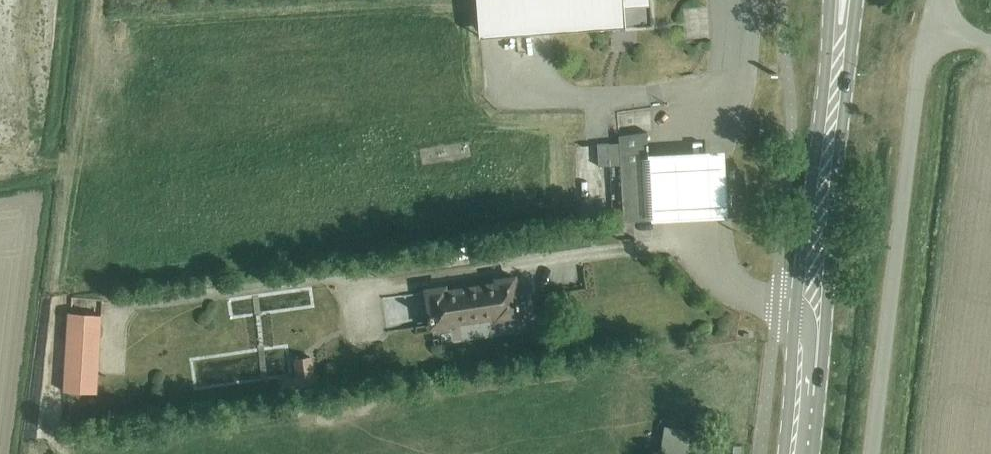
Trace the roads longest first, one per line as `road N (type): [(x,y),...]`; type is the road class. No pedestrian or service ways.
road 1 (unclassified): [(931,22),(871,453)]
road 2 (primary): [(798,453),(841,32)]

